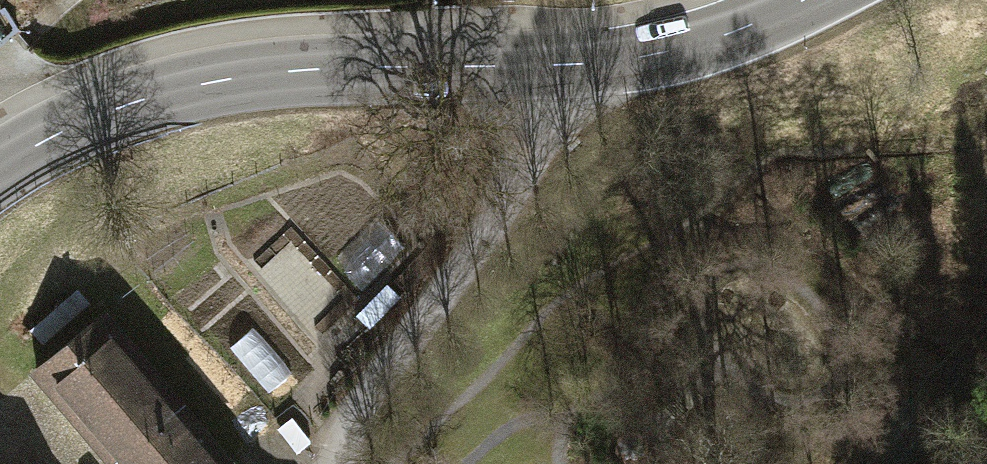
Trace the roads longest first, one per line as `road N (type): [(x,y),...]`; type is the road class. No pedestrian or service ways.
road 1 (secondary): [(0,169),(44,141),(190,88),(271,73),(565,65)]
road 2 (residential): [(565,65),(508,194),(338,432),(331,463)]
road 3 (secondary): [(565,65),(694,46),(805,0)]

